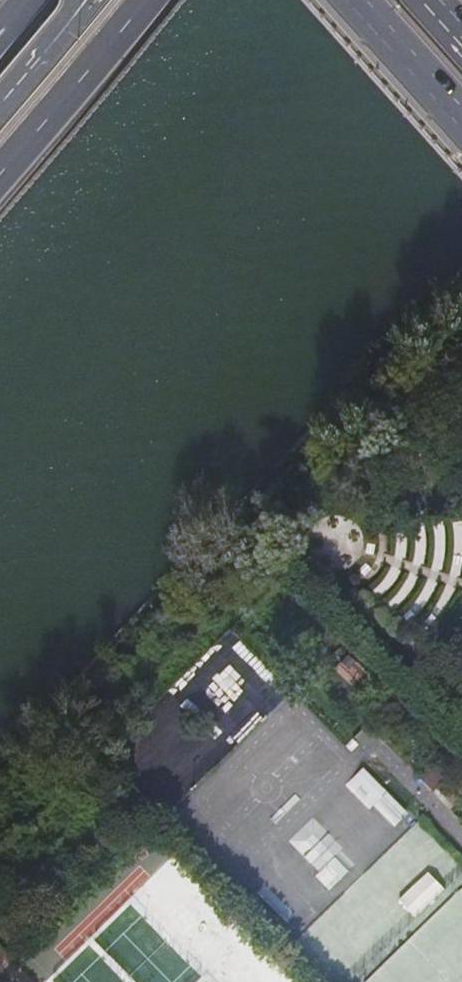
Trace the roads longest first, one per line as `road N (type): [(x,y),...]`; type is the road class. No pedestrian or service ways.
road 1 (primary): [(0,168),(147,0)]
road 2 (secondary): [(348,0),(461,130)]
road 3 (primary): [(0,95),(84,0)]

